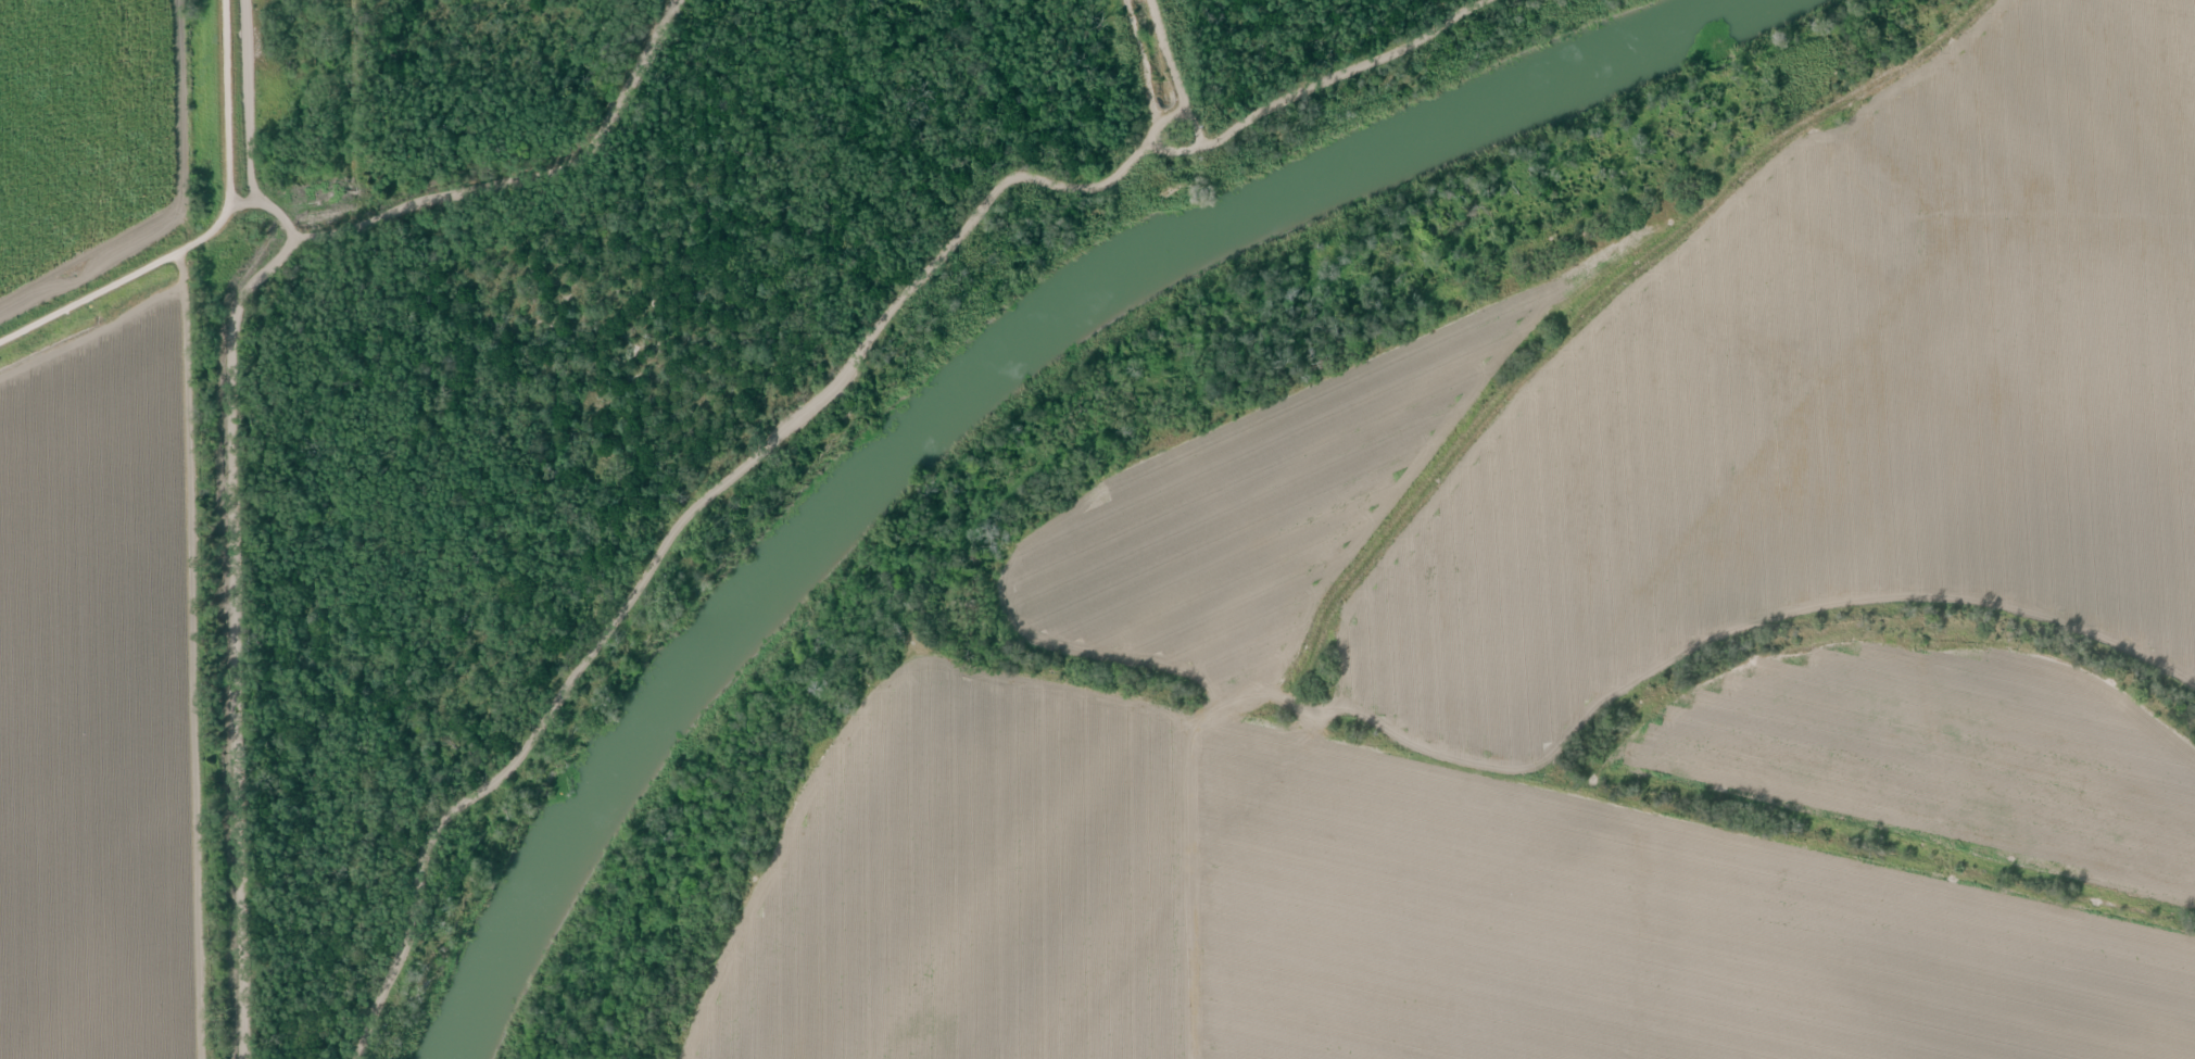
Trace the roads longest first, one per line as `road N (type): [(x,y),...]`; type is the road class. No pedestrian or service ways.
road 1 (residential): [(223,0),(225,213),(204,242),(0,345)]

